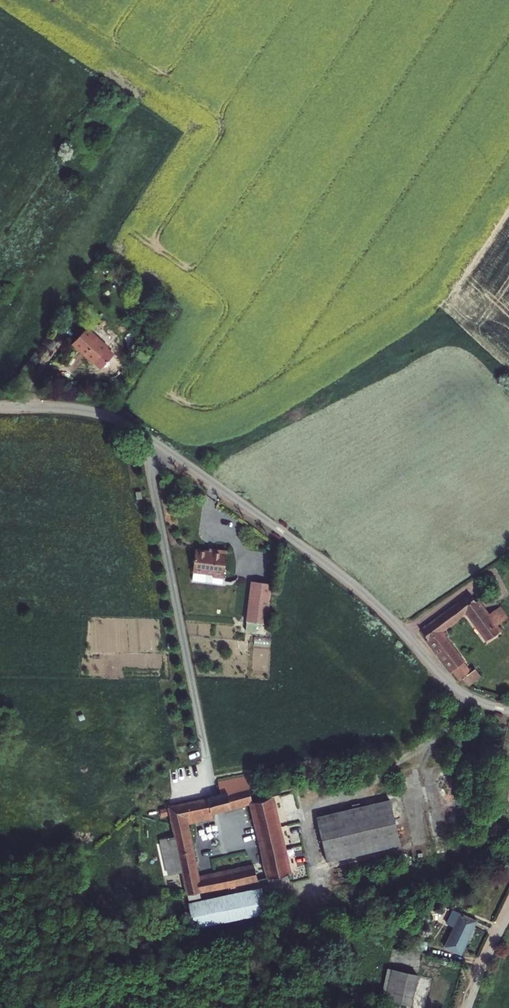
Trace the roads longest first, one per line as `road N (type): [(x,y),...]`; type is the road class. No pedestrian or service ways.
road 1 (residential): [(0,407),(86,410),(129,426),(326,563),(461,695),(508,713)]

